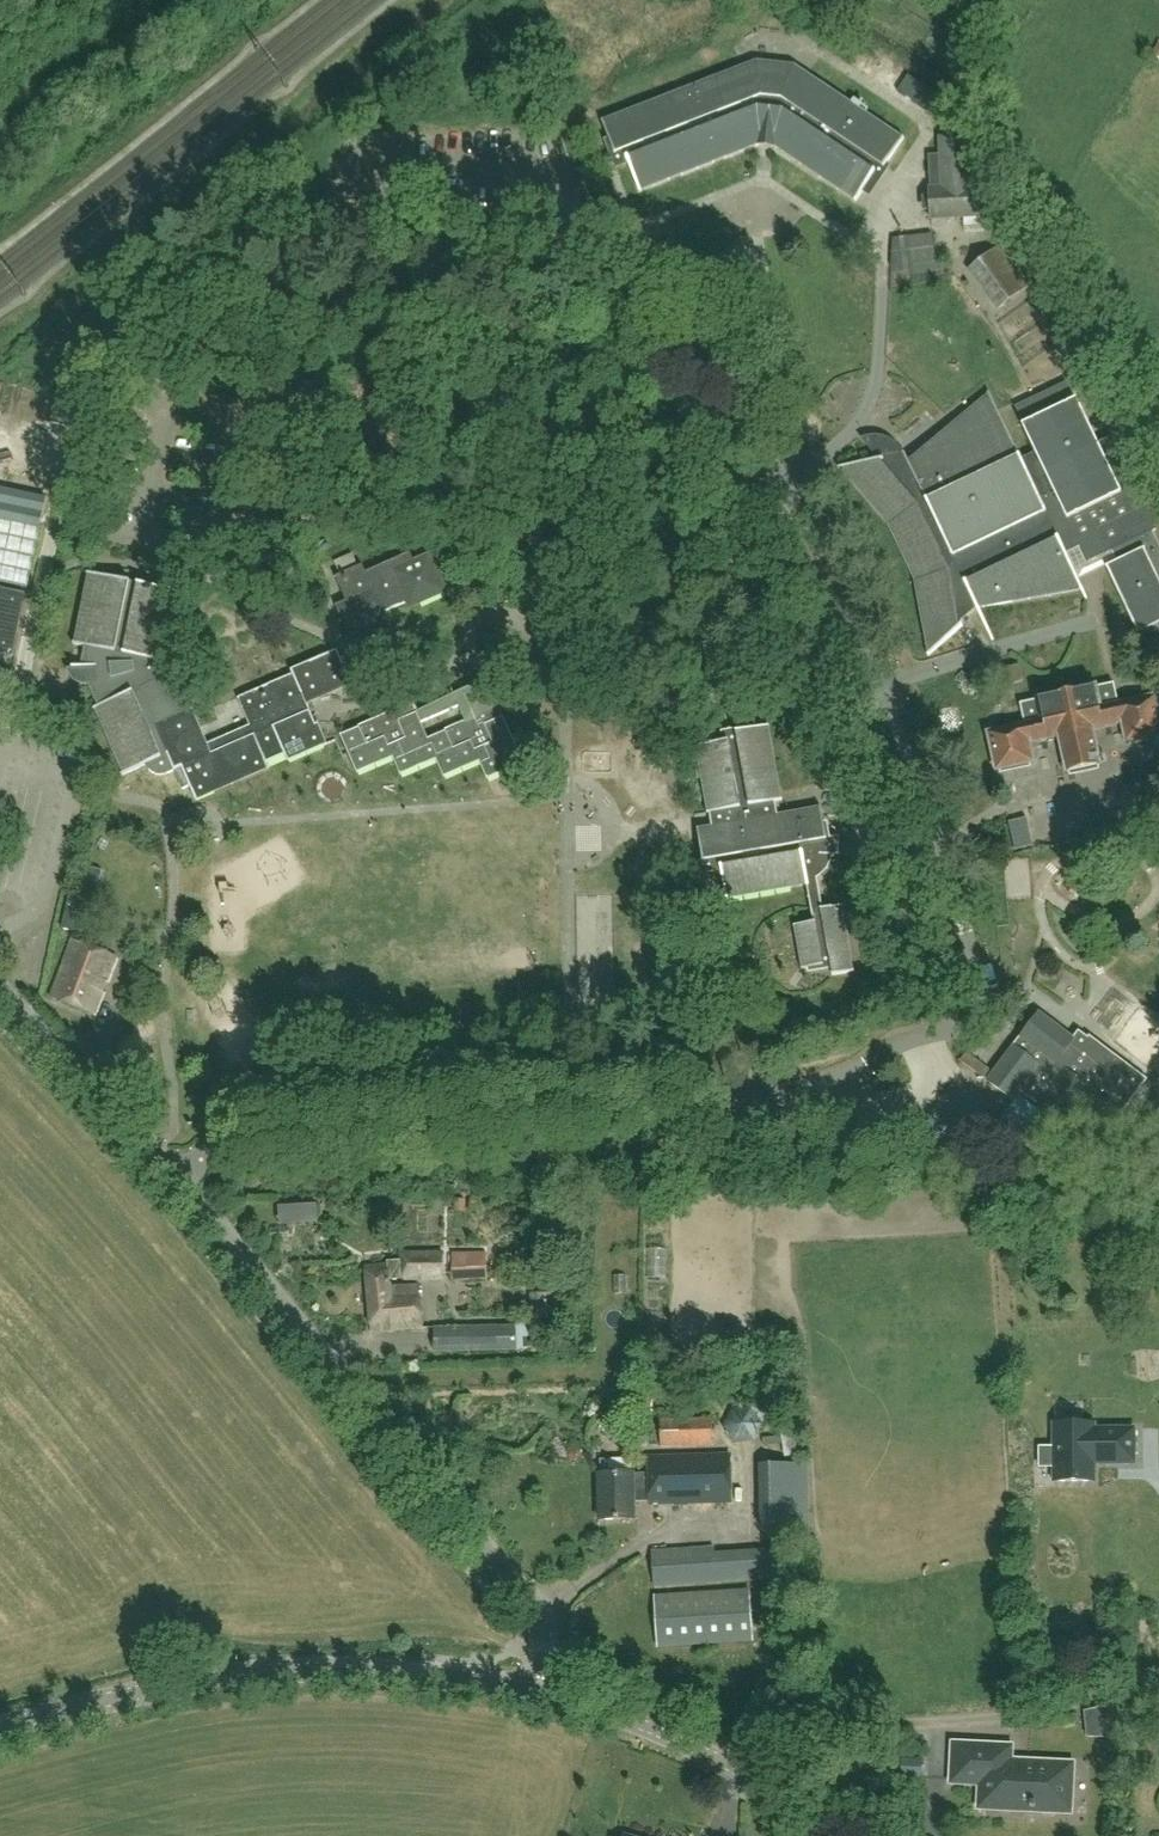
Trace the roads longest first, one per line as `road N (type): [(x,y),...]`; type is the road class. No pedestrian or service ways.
road 1 (unclassified): [(178,1177),(211,1154),(255,1141),(840,1078),(936,1043),(977,1001),(976,958),(908,744),(791,513),(687,281),(648,241),(599,225)]
road 2 (unclassified): [(546,1692),(547,1631),(537,1606),(178,1177)]
road 3 (track): [(731,1766),(743,1754),(1050,1709),(1158,1679)]
road 4 (tertiary): [(0,1734),(213,1678),(304,1670),(430,1675)]
road 5 (tertiary): [(873,1835),(686,1742),(546,1692)]
road 6 (unclassified): [(178,1177),(0,984)]

